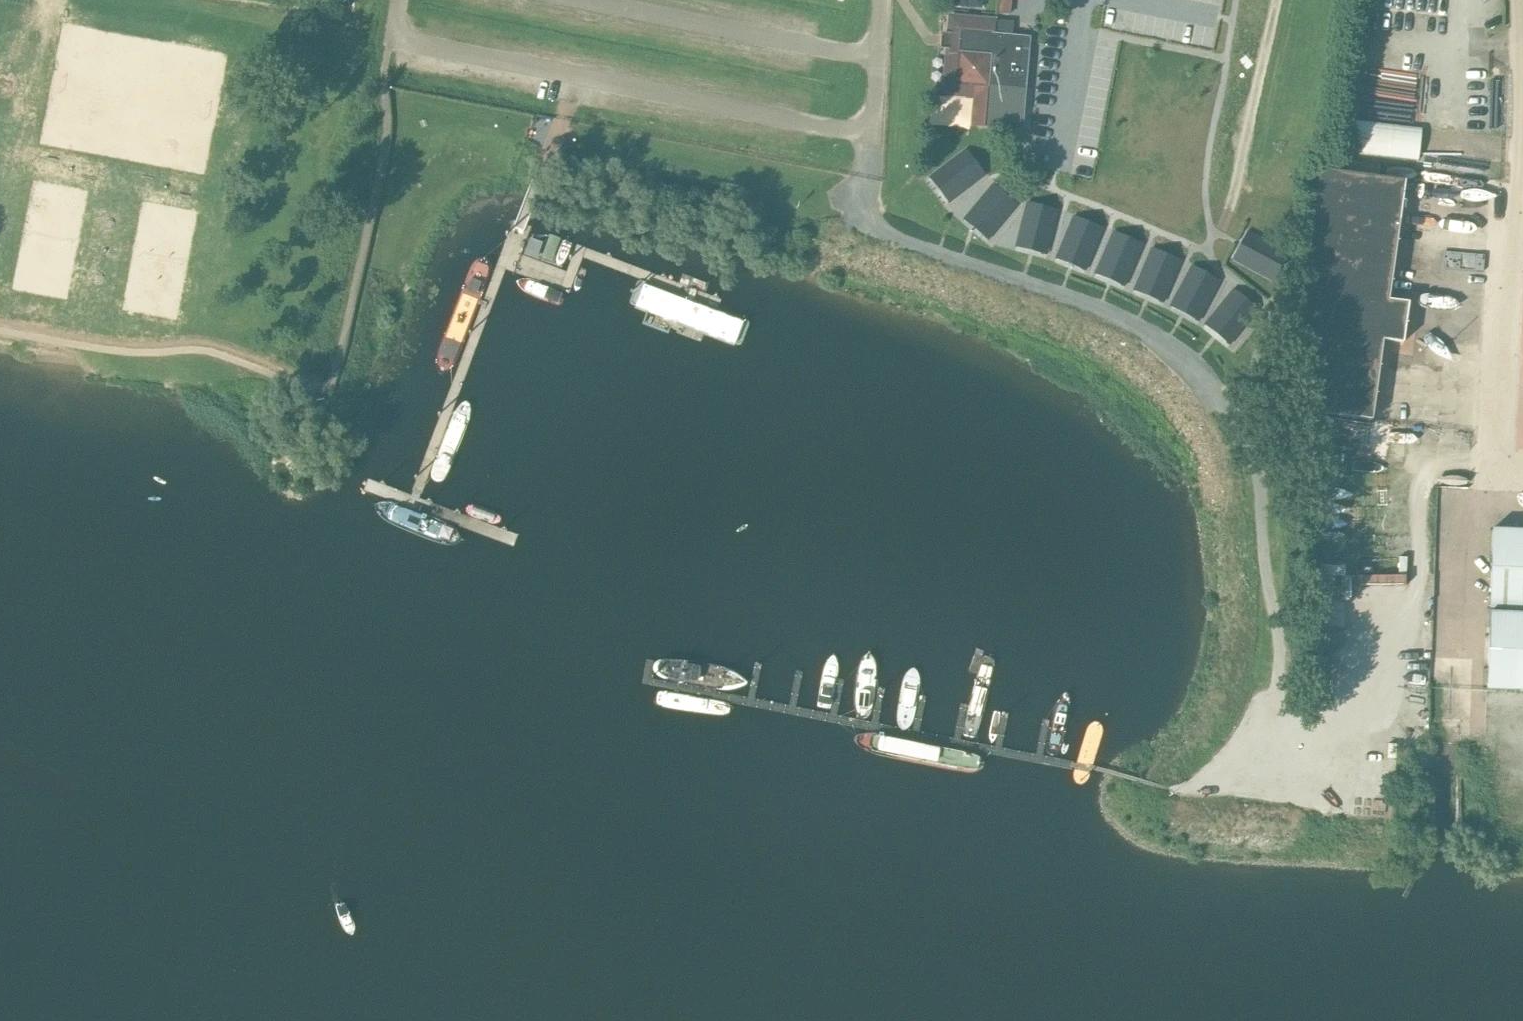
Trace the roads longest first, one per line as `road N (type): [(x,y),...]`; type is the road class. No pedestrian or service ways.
road 1 (unclassified): [(1225,412),(1190,364),(1128,322),(921,248),(871,214),(882,0)]

